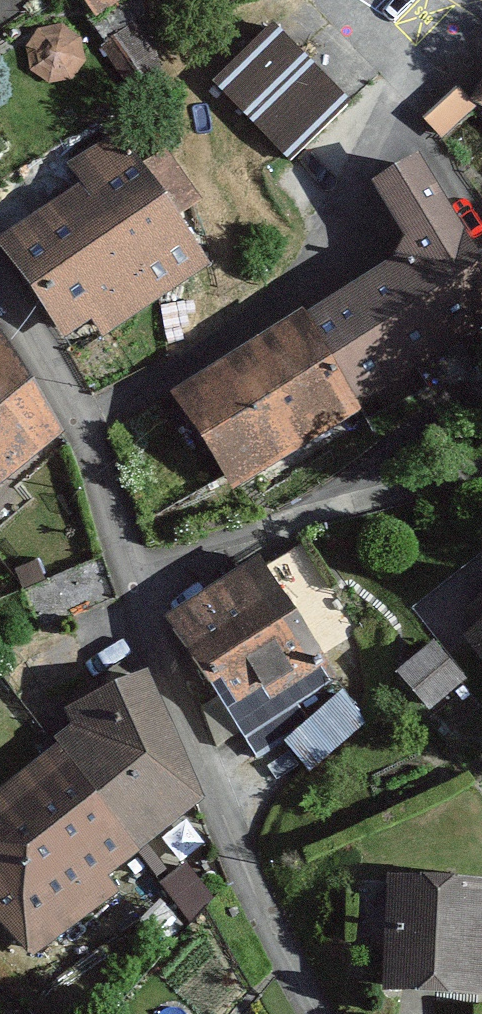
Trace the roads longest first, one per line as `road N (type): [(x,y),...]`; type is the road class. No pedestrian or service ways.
road 1 (residential): [(0,288),(84,419),(134,583),(327,1013)]

